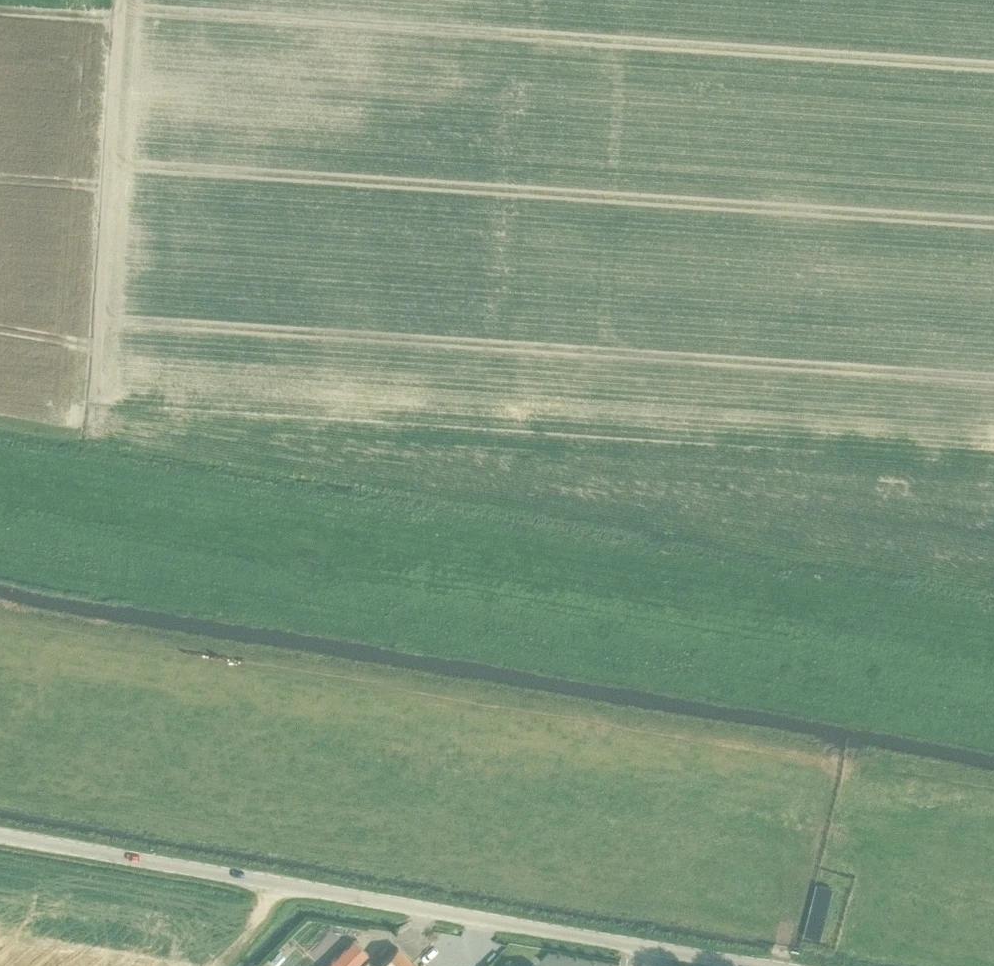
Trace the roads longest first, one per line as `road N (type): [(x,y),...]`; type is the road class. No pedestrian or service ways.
road 1 (tertiary): [(0,836),(740,965)]
road 2 (track): [(122,0),(93,427)]

